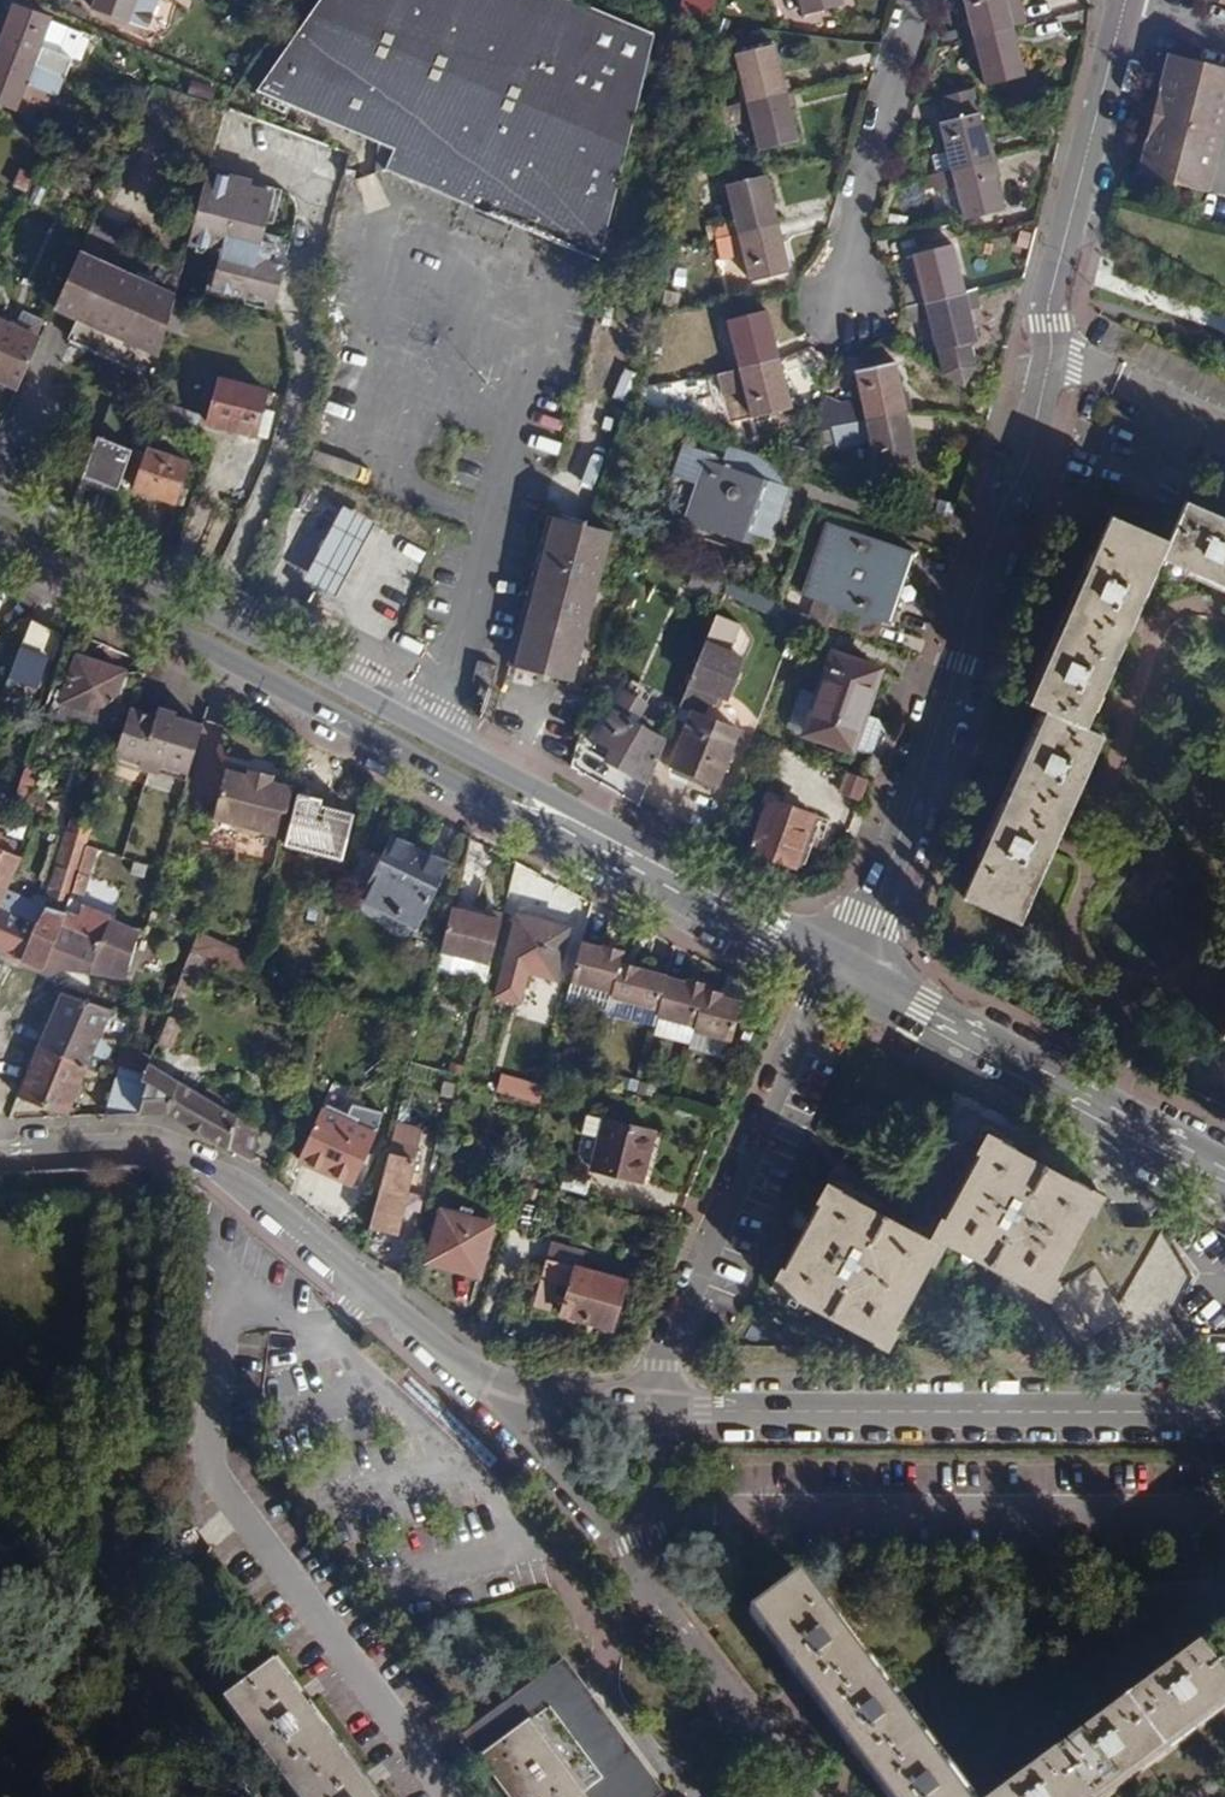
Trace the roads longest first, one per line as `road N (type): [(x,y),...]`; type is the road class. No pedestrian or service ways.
road 1 (primary): [(709,892),(424,726),(0,502)]
road 2 (primary): [(0,543),(576,850),(709,892)]
road 3 (tertiary): [(1050,349),(1024,463),(998,509),(956,663),(868,920),(832,964)]
road 4 (residential): [(498,1383),(370,1295),(231,1183),(143,1144),(0,1153)]
road 5 (residential): [(671,1406),(1224,1410)]
road 6 (residential): [(832,964),(651,1405)]
road 7 (primary): [(832,964),(1224,1173)]
road 8 (tertiary): [(1132,4),(1047,324),(1050,349)]
road 9 (residential): [(498,1383),(601,1528),(652,1513),(671,1406)]
road 10 (residential): [(919,0),(830,300)]
road 11 (residential): [(1050,349),(1224,434)]
road 12 (residential): [(651,1405),(498,1383)]
road 13 (primary): [(709,892),(832,964)]

